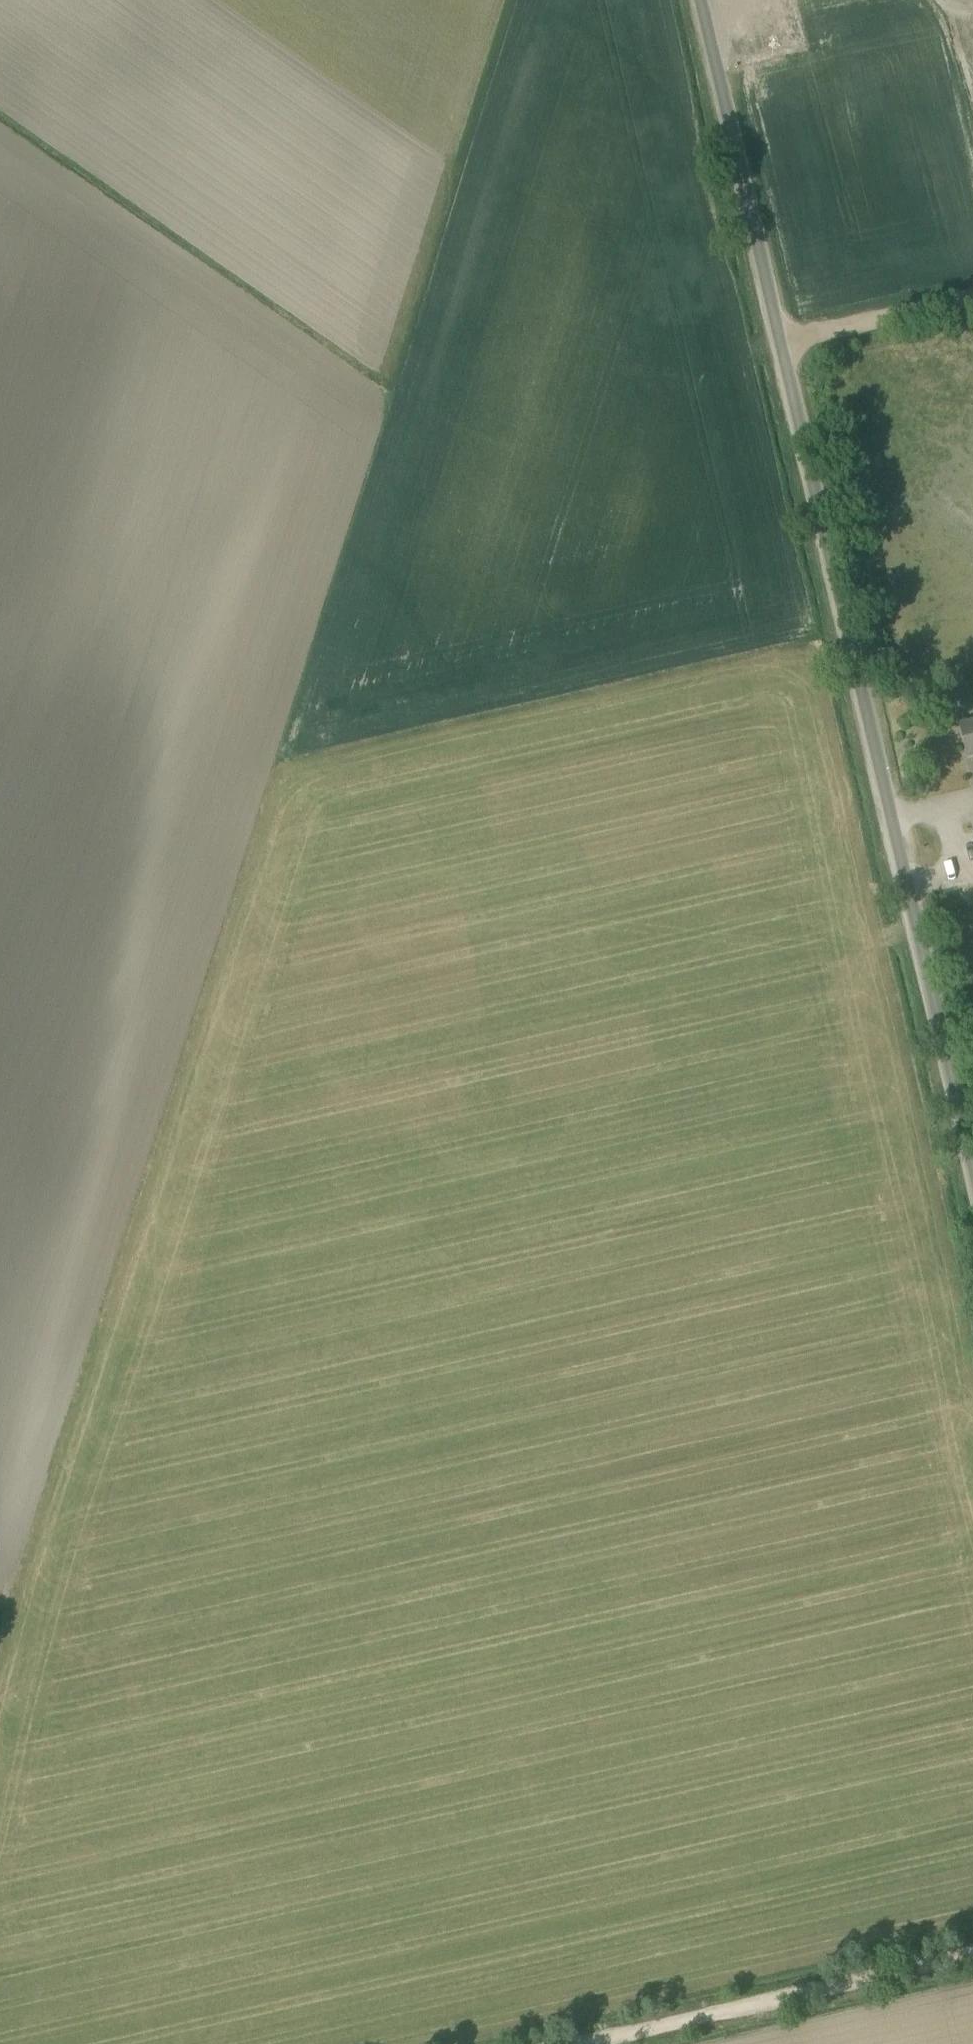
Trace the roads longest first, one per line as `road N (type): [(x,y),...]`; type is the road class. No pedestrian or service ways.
road 1 (unclassified): [(972,1153),(713,0)]
road 2 (track): [(584,2043),(972,1954)]
road 3 (track): [(788,337),(972,295)]

